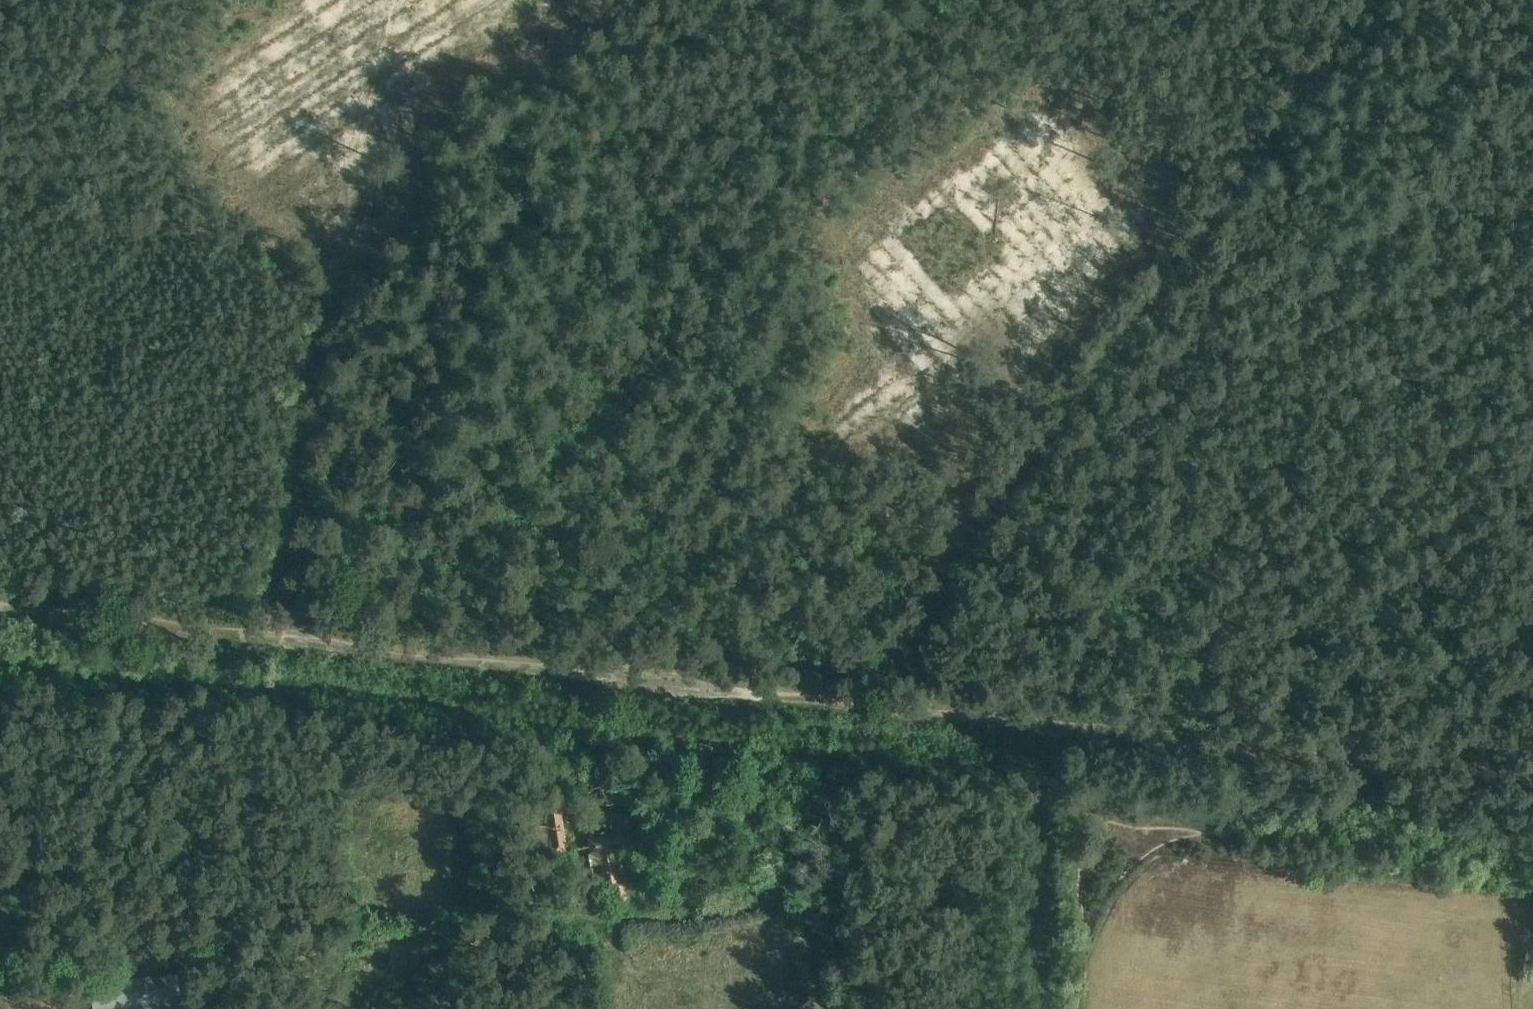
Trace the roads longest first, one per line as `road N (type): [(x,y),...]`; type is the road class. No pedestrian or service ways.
road 1 (track): [(1046,714),(1076,856),(1078,1008)]

